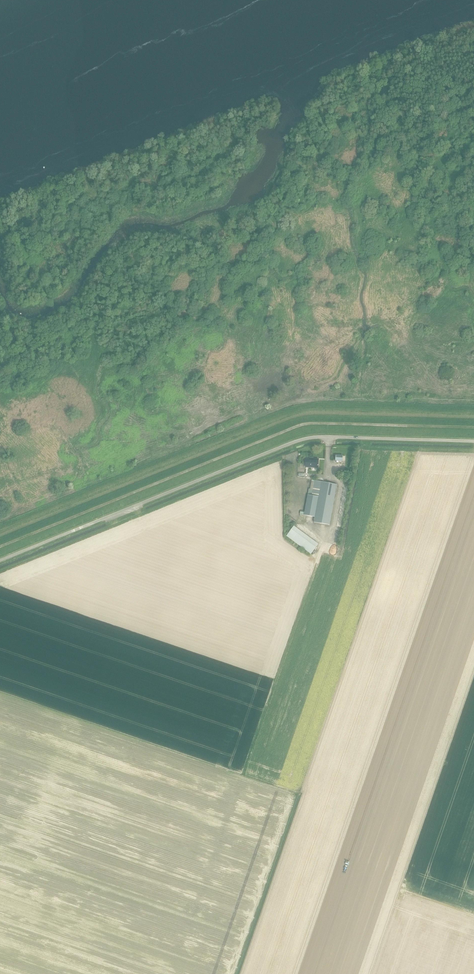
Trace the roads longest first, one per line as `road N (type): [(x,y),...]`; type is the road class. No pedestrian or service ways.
road 1 (unclassified): [(0,560),(305,439),(473,441)]

